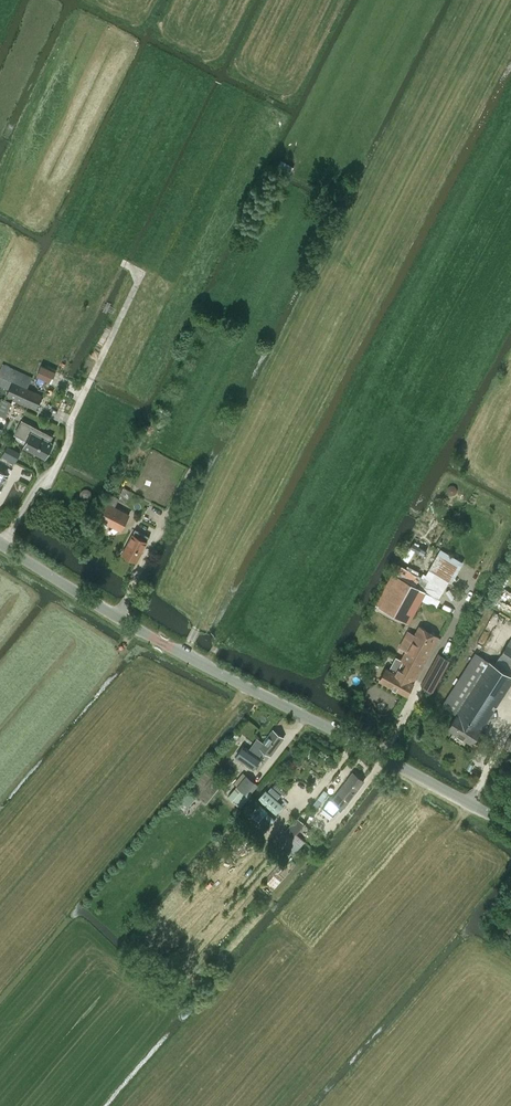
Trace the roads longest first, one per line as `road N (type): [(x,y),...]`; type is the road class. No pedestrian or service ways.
road 1 (unclassified): [(510,825),(146,635),(0,541)]
road 2 (track): [(5,544),(55,458),(147,266)]

